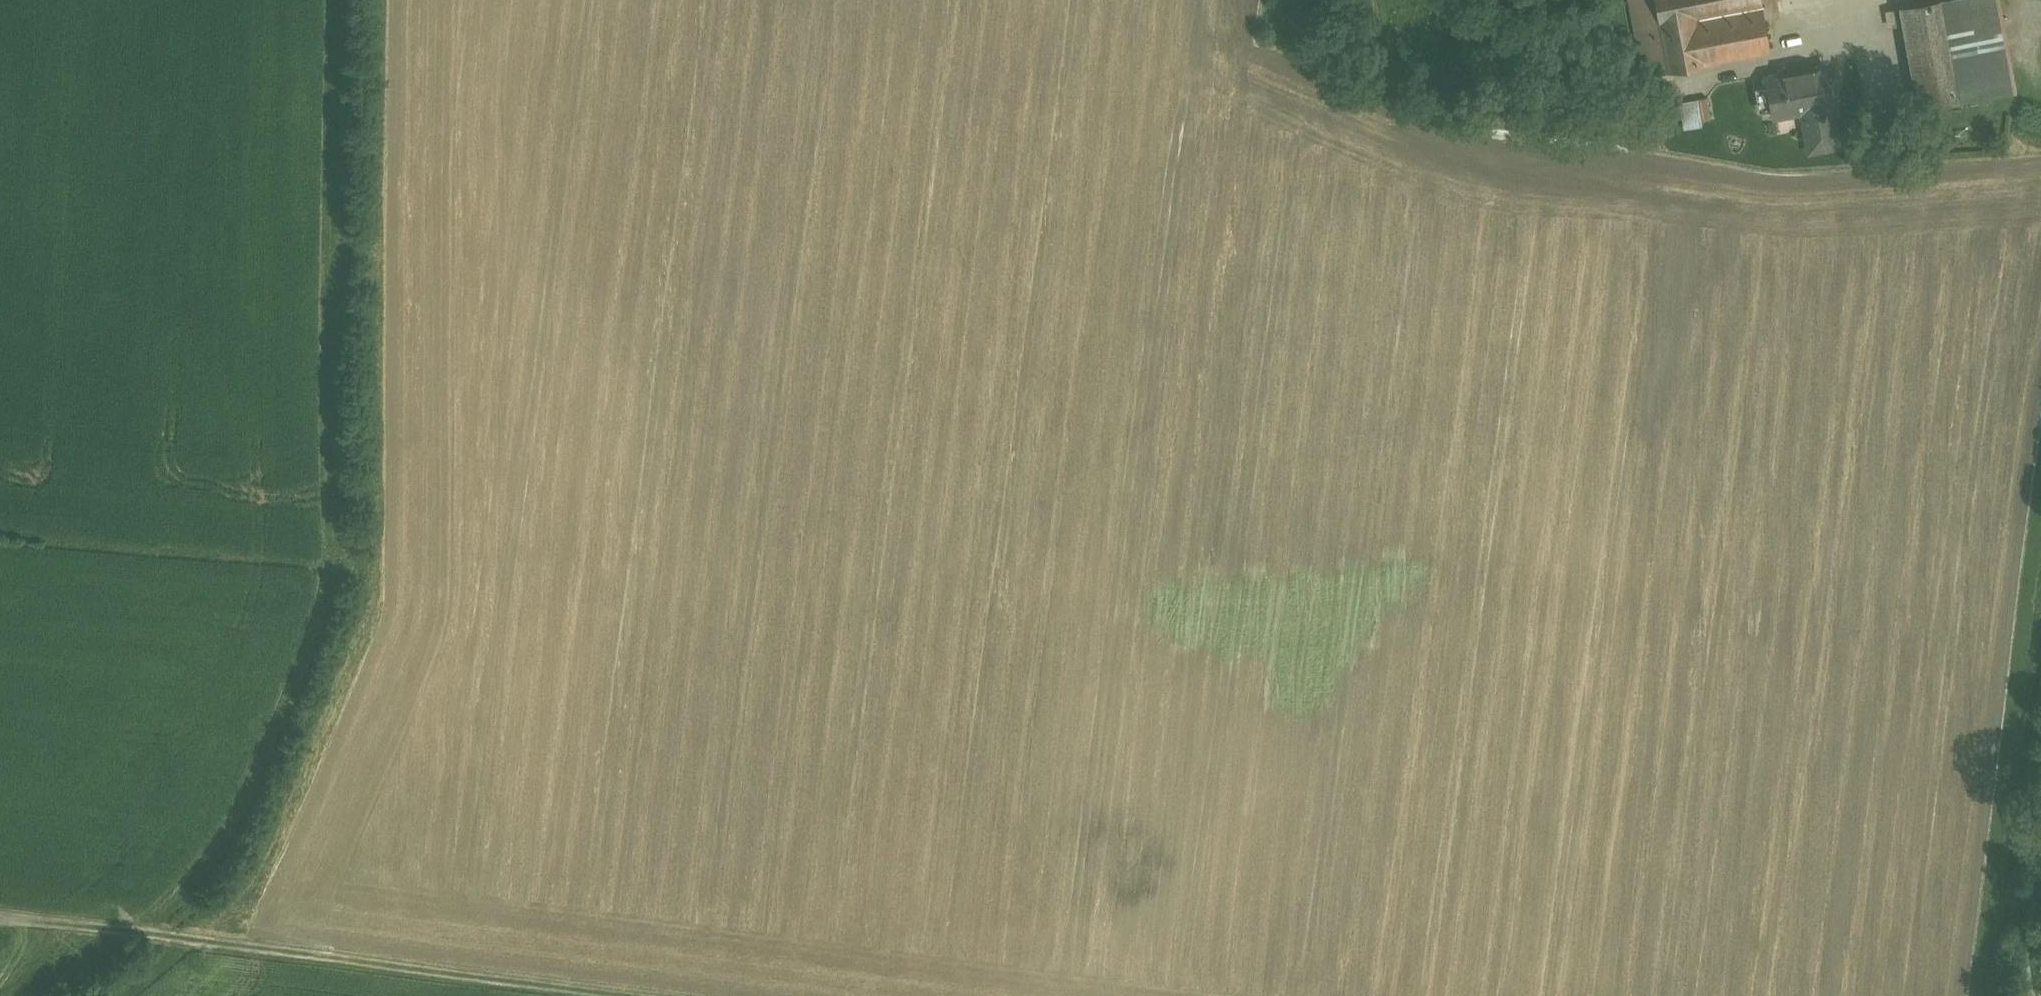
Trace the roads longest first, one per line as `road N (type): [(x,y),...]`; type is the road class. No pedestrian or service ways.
road 1 (track): [(1388,120),(1372,0)]

